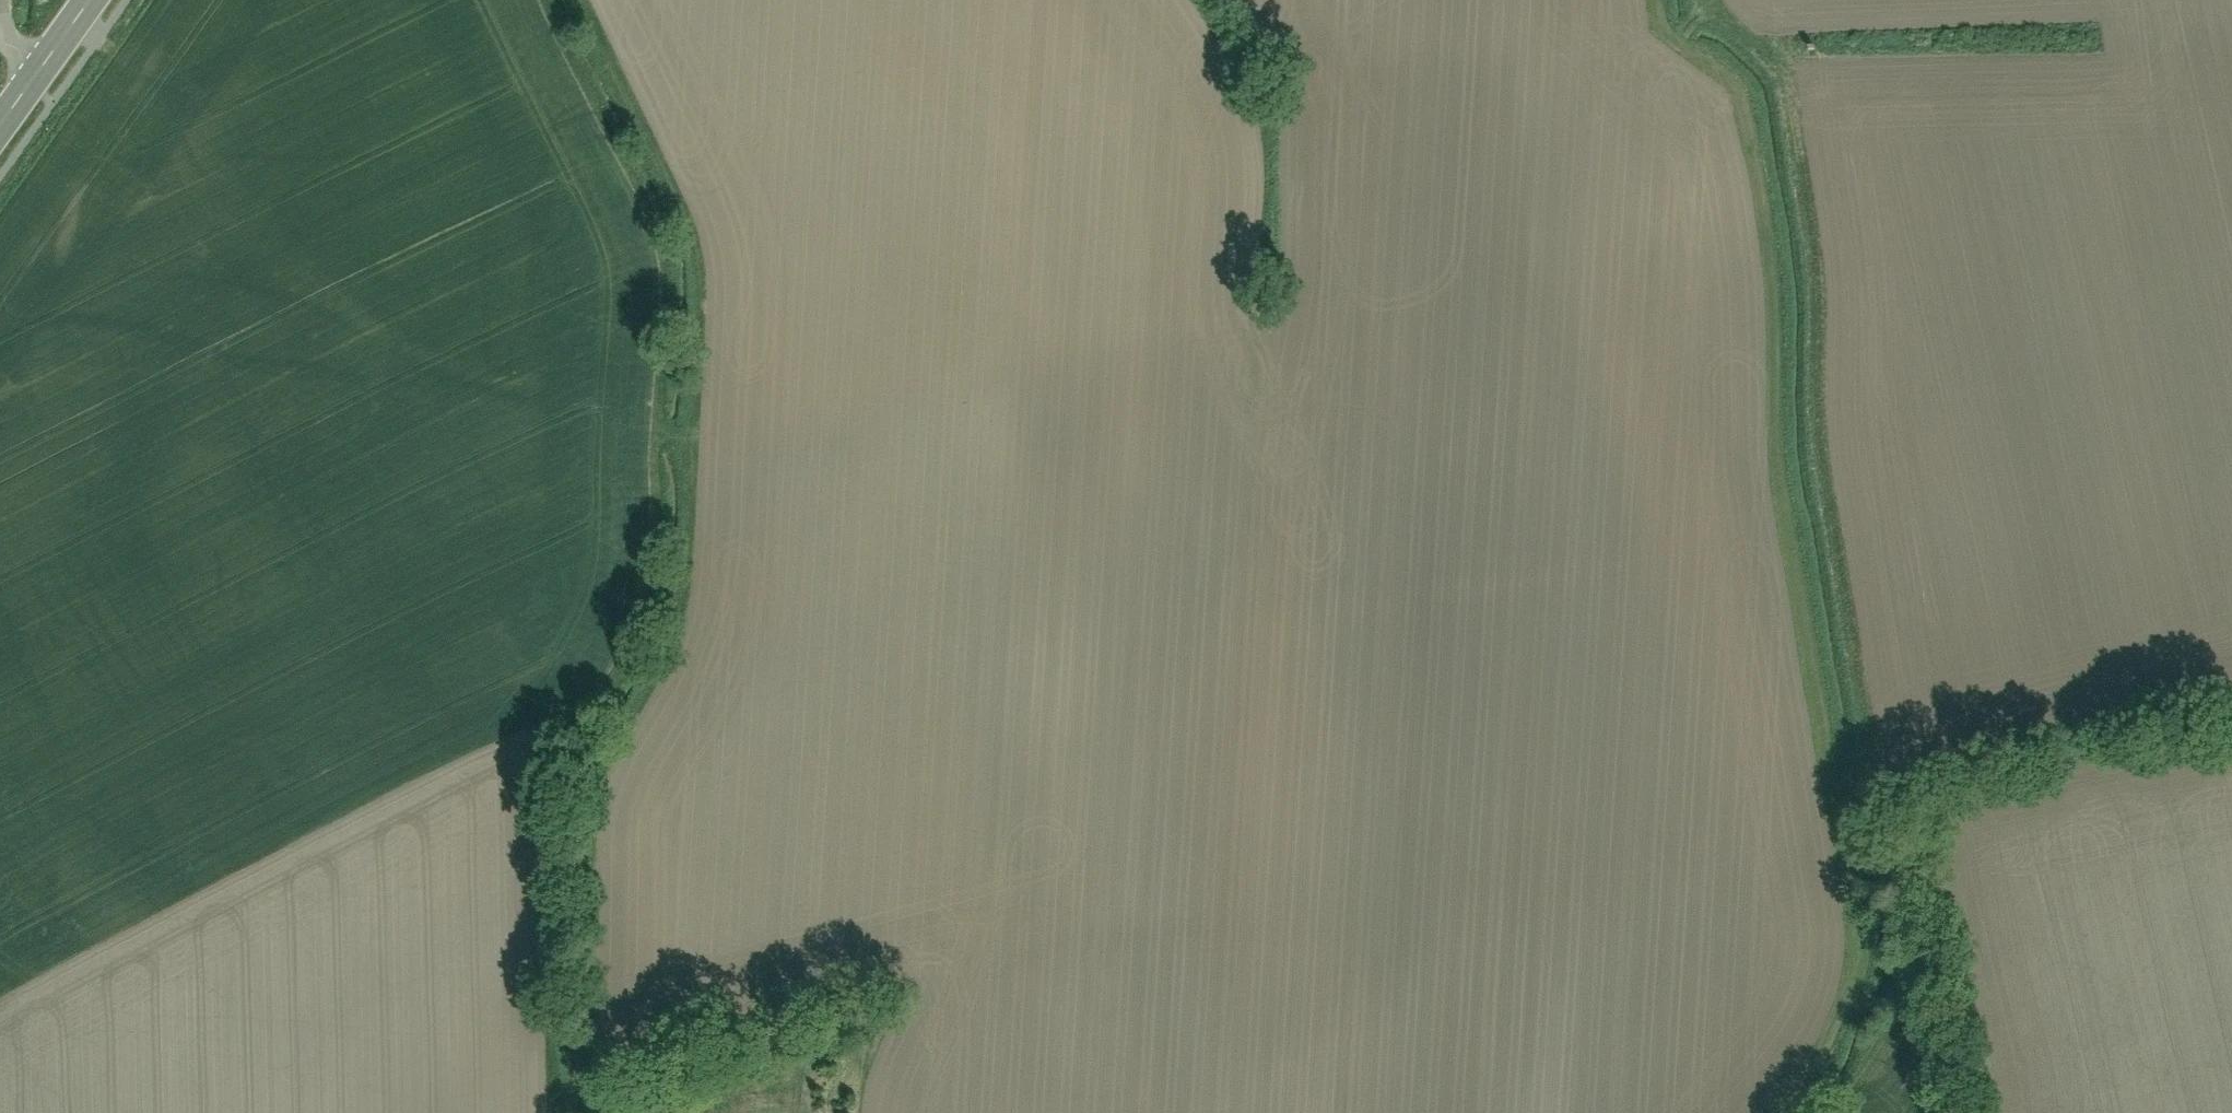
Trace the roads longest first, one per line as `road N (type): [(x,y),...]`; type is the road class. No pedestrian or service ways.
road 1 (track): [(79,17),(134,63),(357,307),(465,366),(645,431)]

